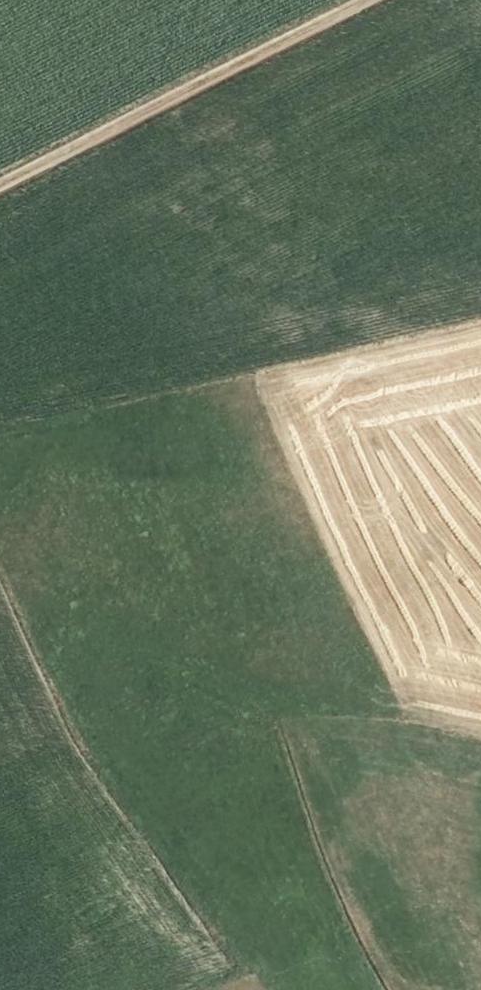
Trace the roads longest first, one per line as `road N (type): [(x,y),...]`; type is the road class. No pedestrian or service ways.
road 1 (track): [(0,169),(351,0)]

